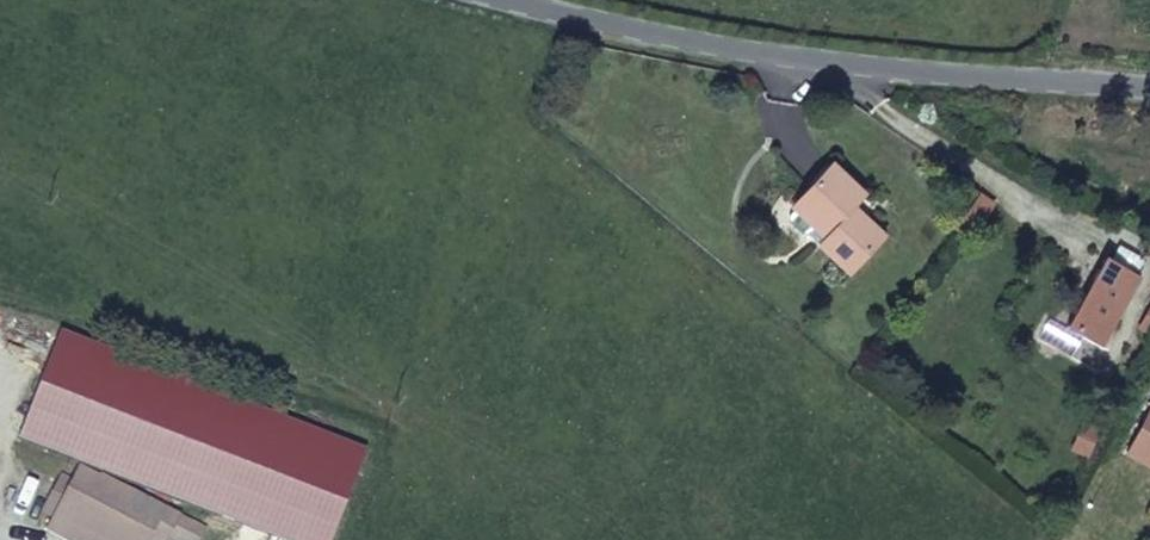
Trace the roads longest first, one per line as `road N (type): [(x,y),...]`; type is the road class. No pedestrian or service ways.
road 1 (unclassified): [(506,0),(744,51),(1149,86)]

